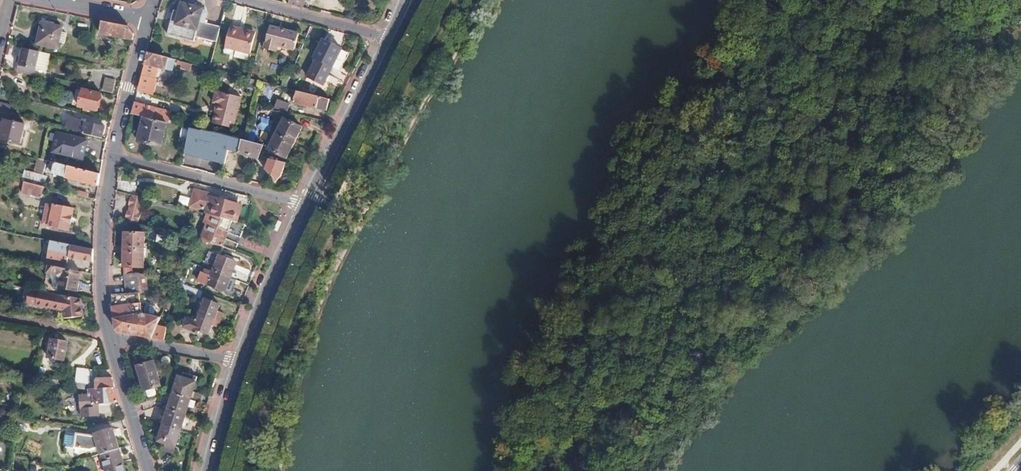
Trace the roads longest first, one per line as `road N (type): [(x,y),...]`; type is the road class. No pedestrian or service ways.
road 1 (residential): [(114,156),(309,204)]
road 2 (residential): [(110,339),(102,262),(114,156)]
road 3 (secondary): [(309,204),(391,41)]
road 4 (secondary): [(243,360),(309,204)]
road 5 (residential): [(247,0),(391,41)]
road 6 (residential): [(114,156),(146,19)]
road 7 (residential): [(147,470),(110,339)]
road 8 (residential): [(110,339),(243,360)]

